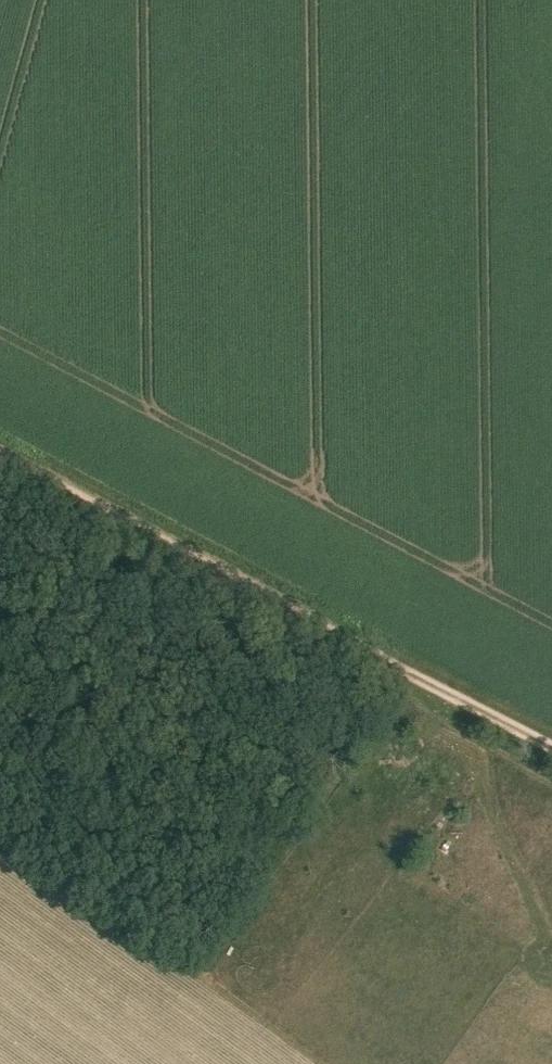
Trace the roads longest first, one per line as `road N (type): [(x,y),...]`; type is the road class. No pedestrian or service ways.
road 1 (track): [(0,457),(551,746)]

